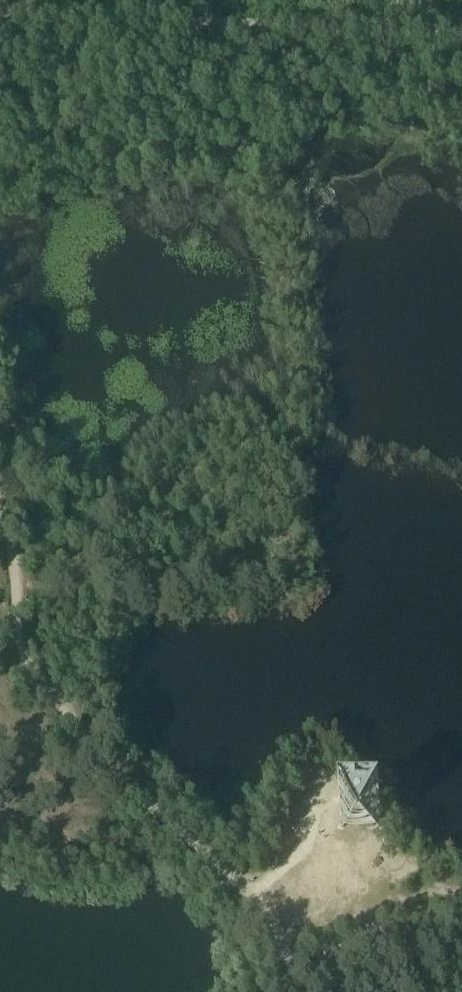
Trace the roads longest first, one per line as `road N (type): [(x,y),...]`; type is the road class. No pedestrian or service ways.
road 1 (track): [(0,509),(16,555),(18,652),(103,759),(251,900)]
road 2 (track): [(461,30),(0,21)]

